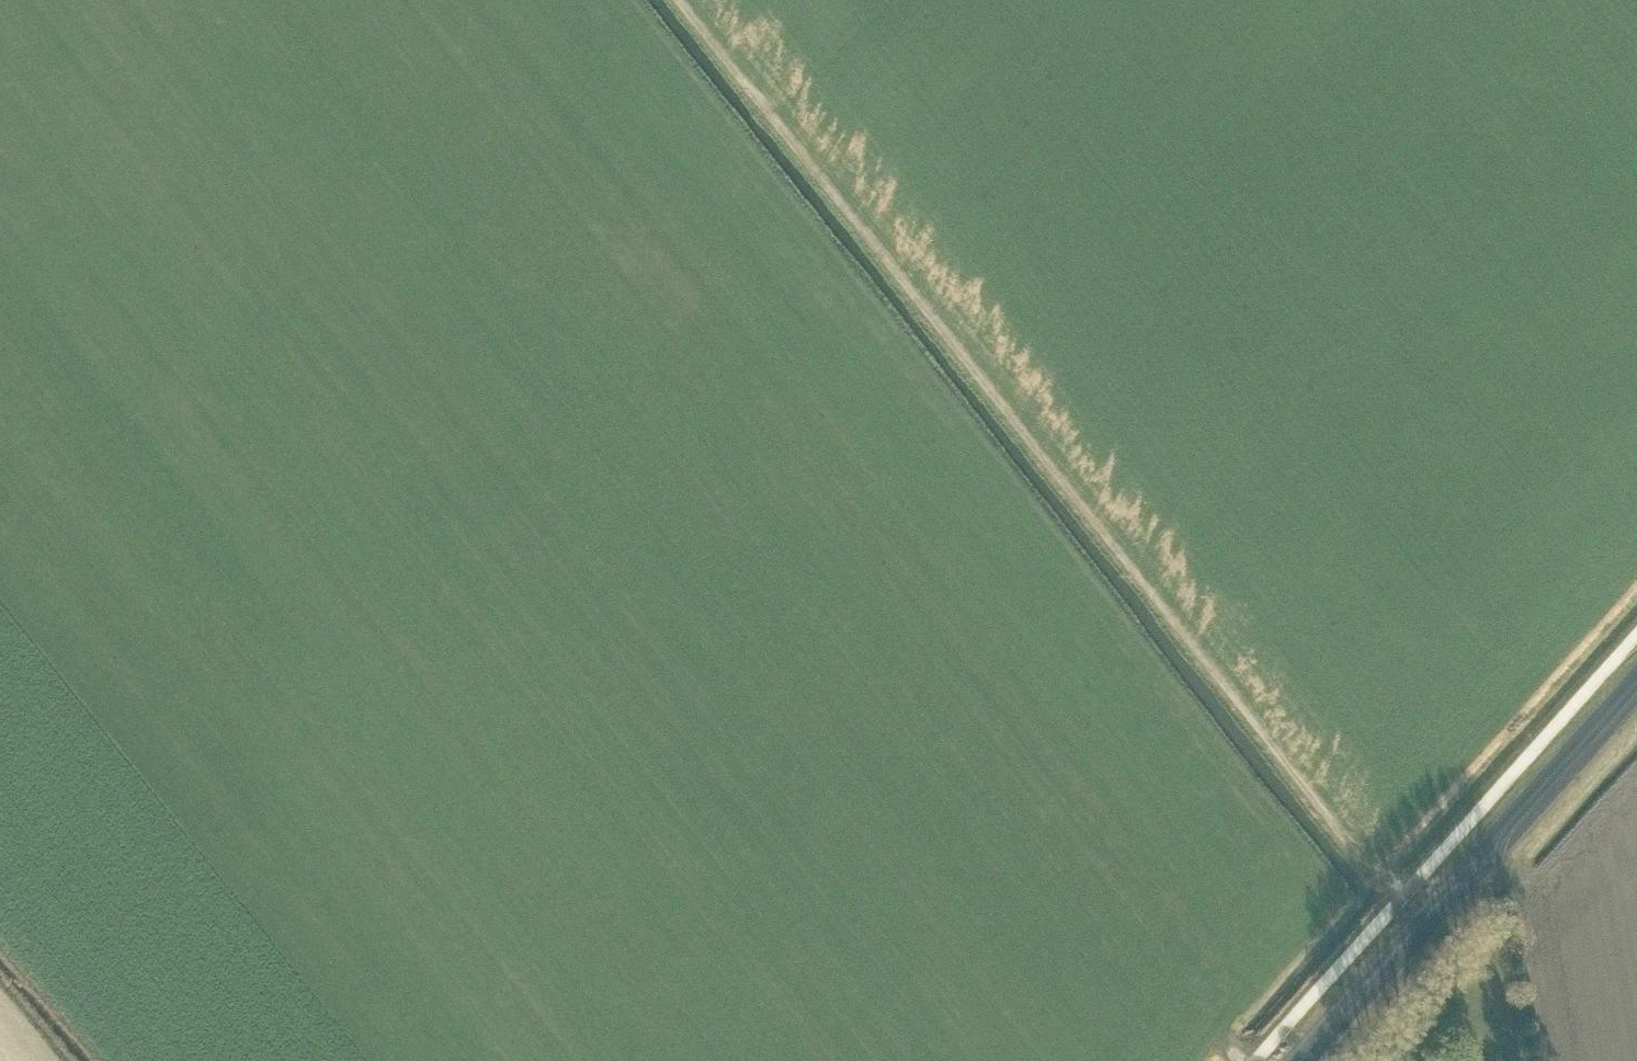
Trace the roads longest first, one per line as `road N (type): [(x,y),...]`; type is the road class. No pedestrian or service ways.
road 1 (primary): [(1301,1060),(1636,686)]

